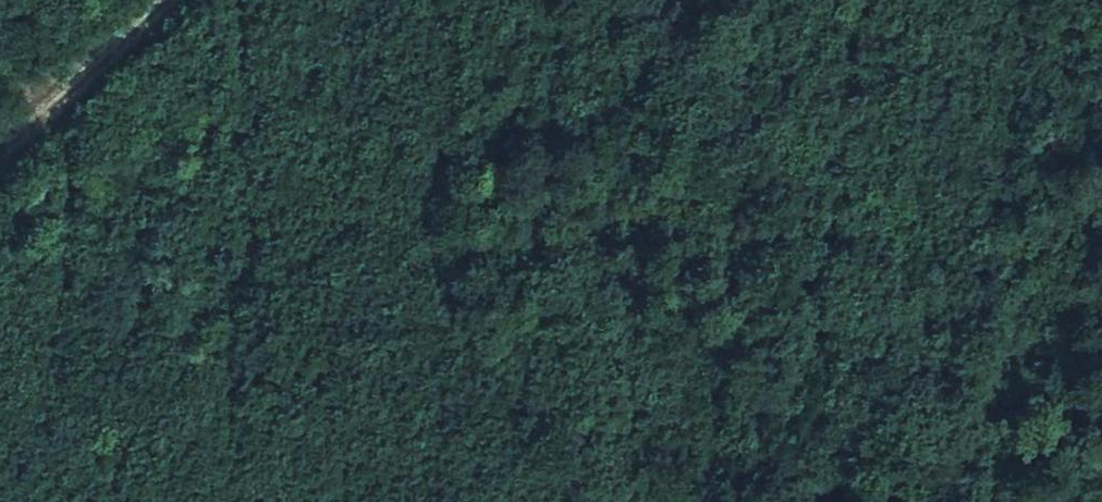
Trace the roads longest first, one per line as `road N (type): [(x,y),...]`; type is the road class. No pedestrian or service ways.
road 1 (track): [(0,157),(177,0)]

